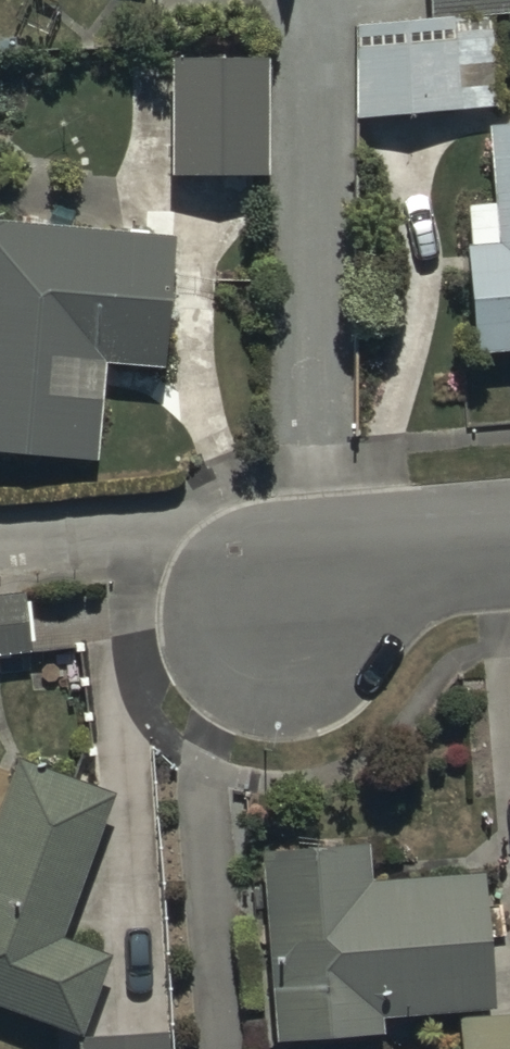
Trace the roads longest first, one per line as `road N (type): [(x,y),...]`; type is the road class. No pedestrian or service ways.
road 1 (residential): [(509,549),(422,556),(280,637)]

